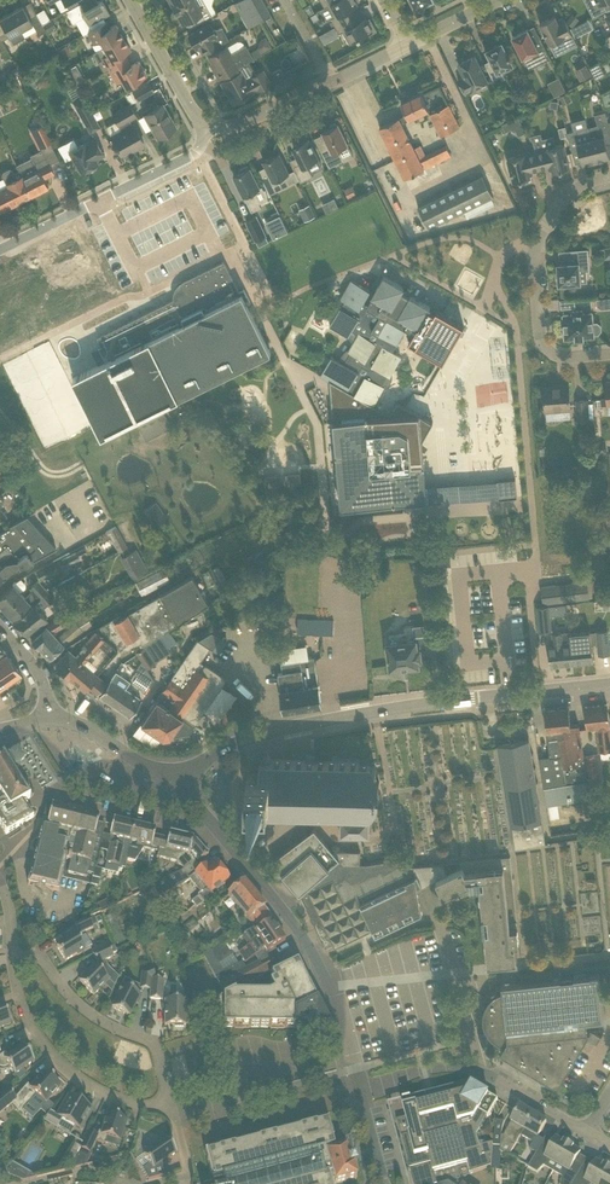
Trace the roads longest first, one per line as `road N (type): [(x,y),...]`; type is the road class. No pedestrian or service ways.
road 1 (secondary): [(185,775),(245,739),(306,724),(609,688)]
road 2 (unclassified): [(348,1049),(310,946),(197,805),(185,775)]
road 3 (track): [(609,885),(601,841),(581,834),(548,839),(533,735),(504,741),(489,698)]
road 4 (residential): [(609,354),(565,357),(542,343),(533,255),(557,200),(609,176)]
road 5 (residential): [(359,1087),(449,1064),(470,1067),(588,1134)]
road 6 (residential): [(0,250),(195,154),(207,124)]
road 7 (residential): [(169,1104),(123,1102),(73,1076),(26,1017),(12,956)]
road 8 (residential): [(169,1104),(152,1044),(95,1018),(39,958),(12,956)]
road 9 (residential): [(207,124),(242,124),(411,43)]
road 10 (secondary): [(185,775),(146,764),(79,724),(50,720)]
road 11 (residential): [(207,124),(193,113),(129,0)]

